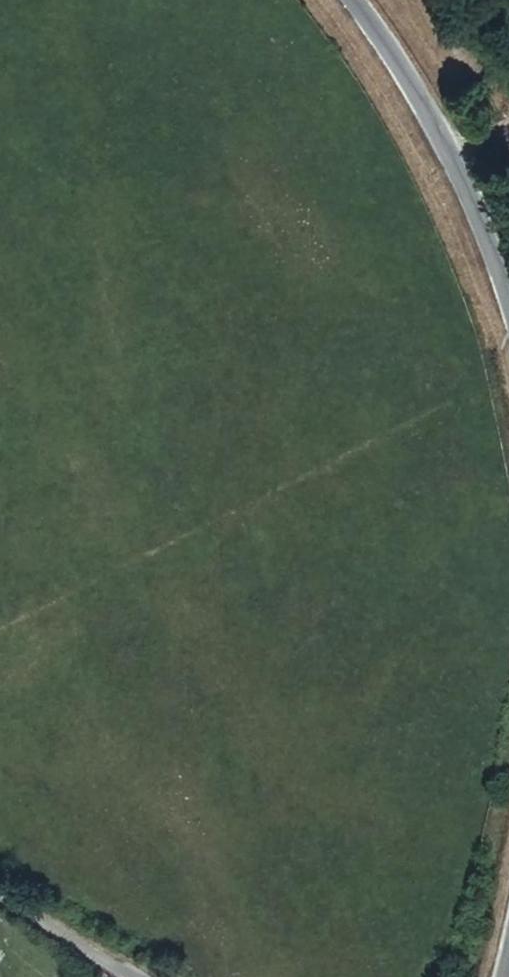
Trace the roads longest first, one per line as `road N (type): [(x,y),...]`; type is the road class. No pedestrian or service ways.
road 1 (unclassified): [(508,305),(432,135),(344,0)]
road 2 (unclassified): [(124,976),(0,903)]

